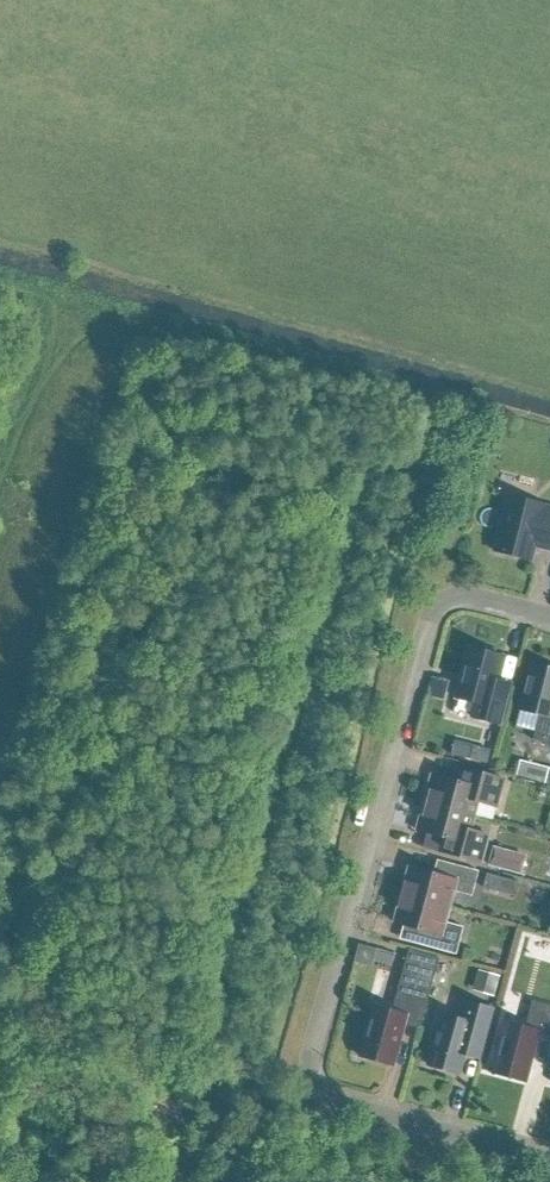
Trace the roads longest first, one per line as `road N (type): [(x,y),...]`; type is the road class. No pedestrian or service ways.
road 1 (residential): [(549,1159),(337,1102),(315,1085),(309,1067),(430,615),(445,598),(466,593),(549,614)]

